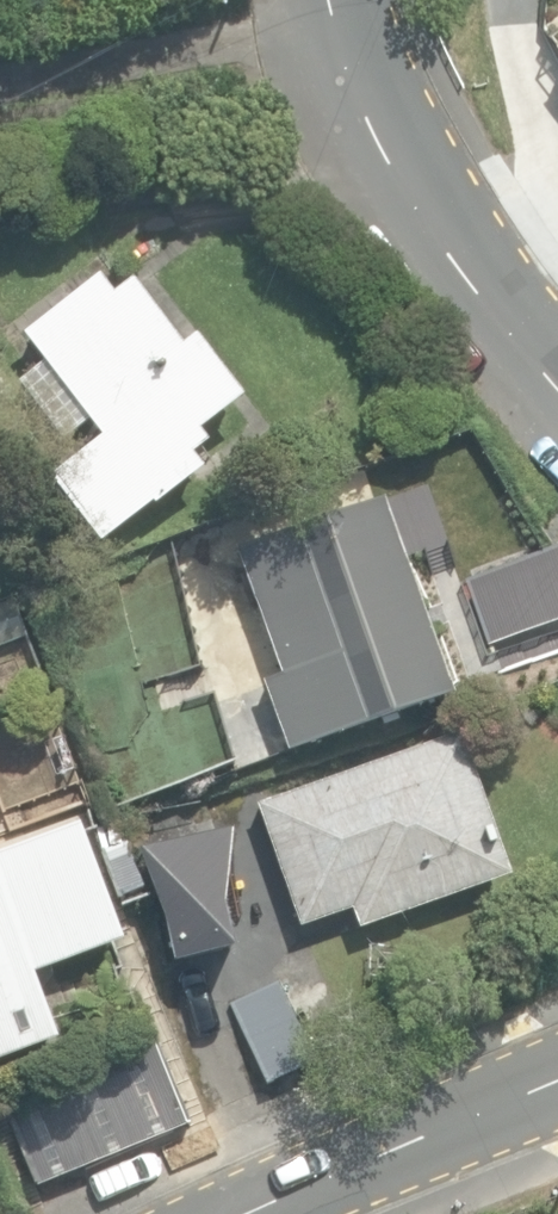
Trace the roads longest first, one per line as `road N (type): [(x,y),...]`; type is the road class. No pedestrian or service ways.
road 1 (residential): [(366,64),(0,87)]
road 2 (tertiary): [(366,64),(468,248),(557,362)]
road 3 (tertiary): [(557,1081),(256,1213)]

